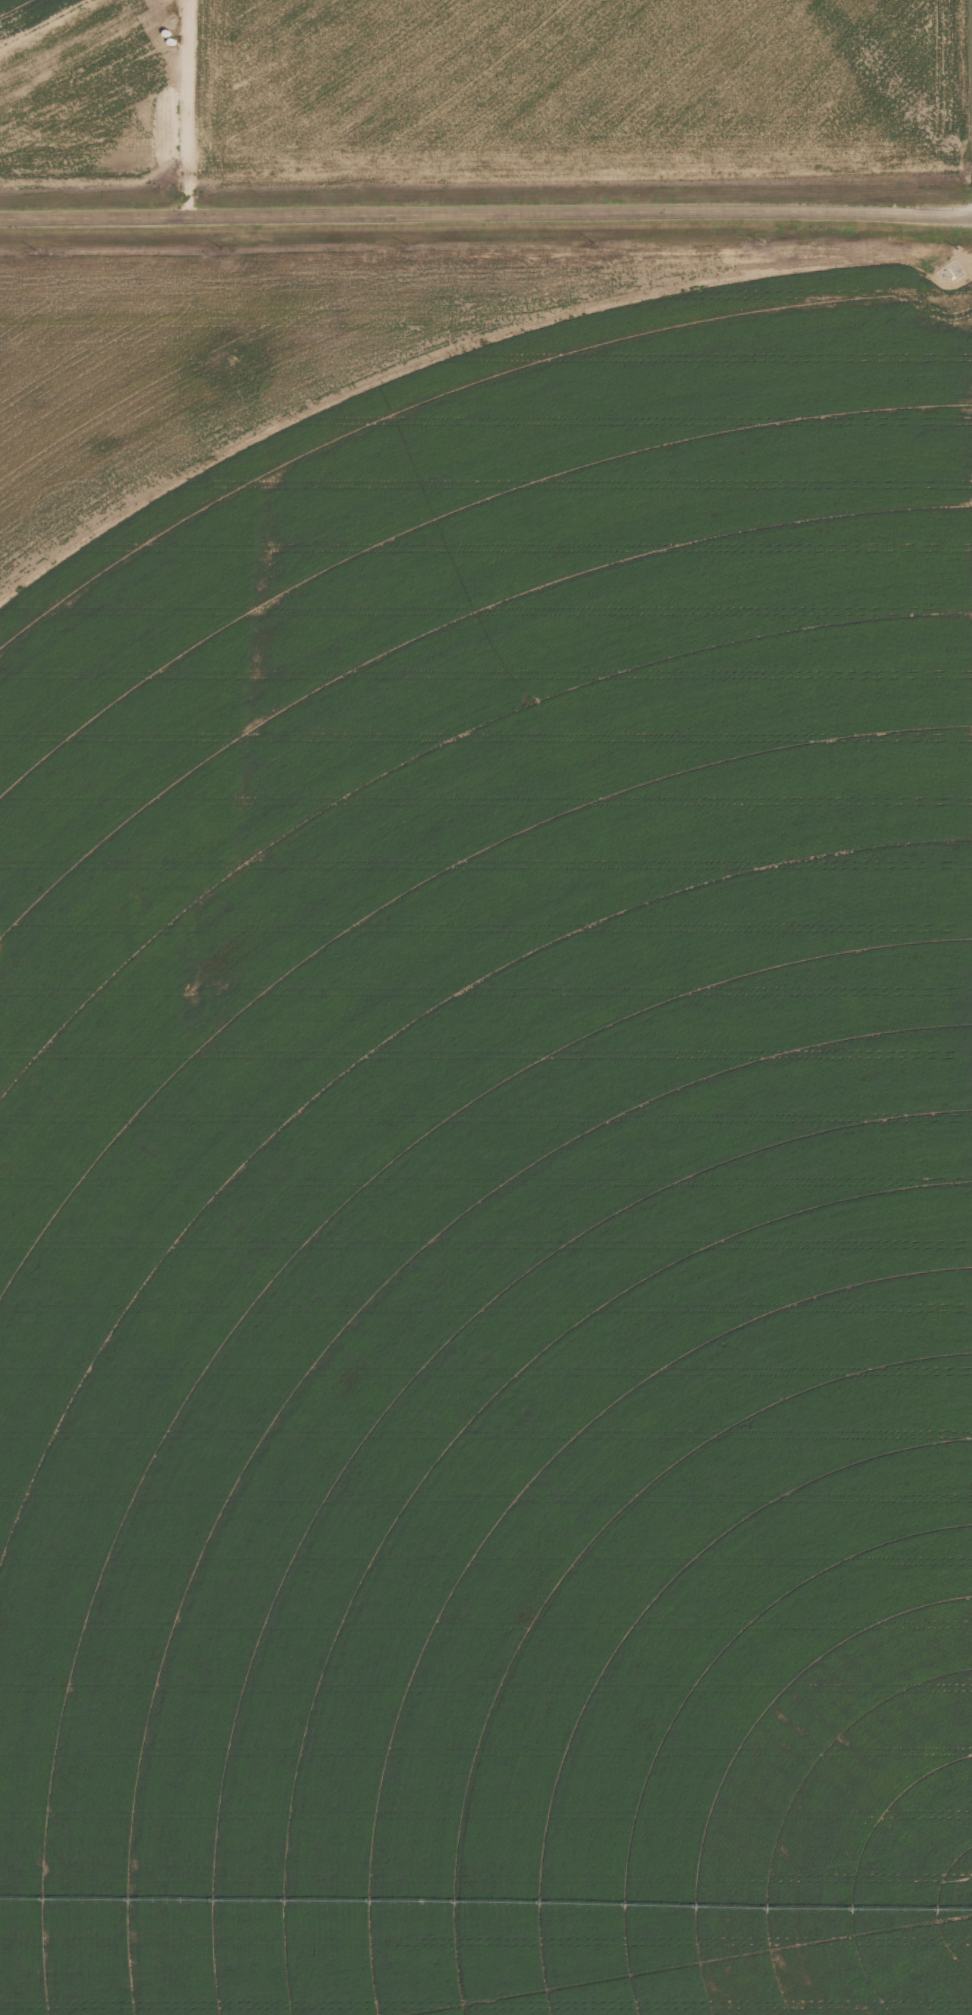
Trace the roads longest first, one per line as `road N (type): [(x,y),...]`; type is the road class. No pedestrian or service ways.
road 1 (secondary): [(0,223),(971,220)]
road 2 (residential): [(171,221),(174,0)]

